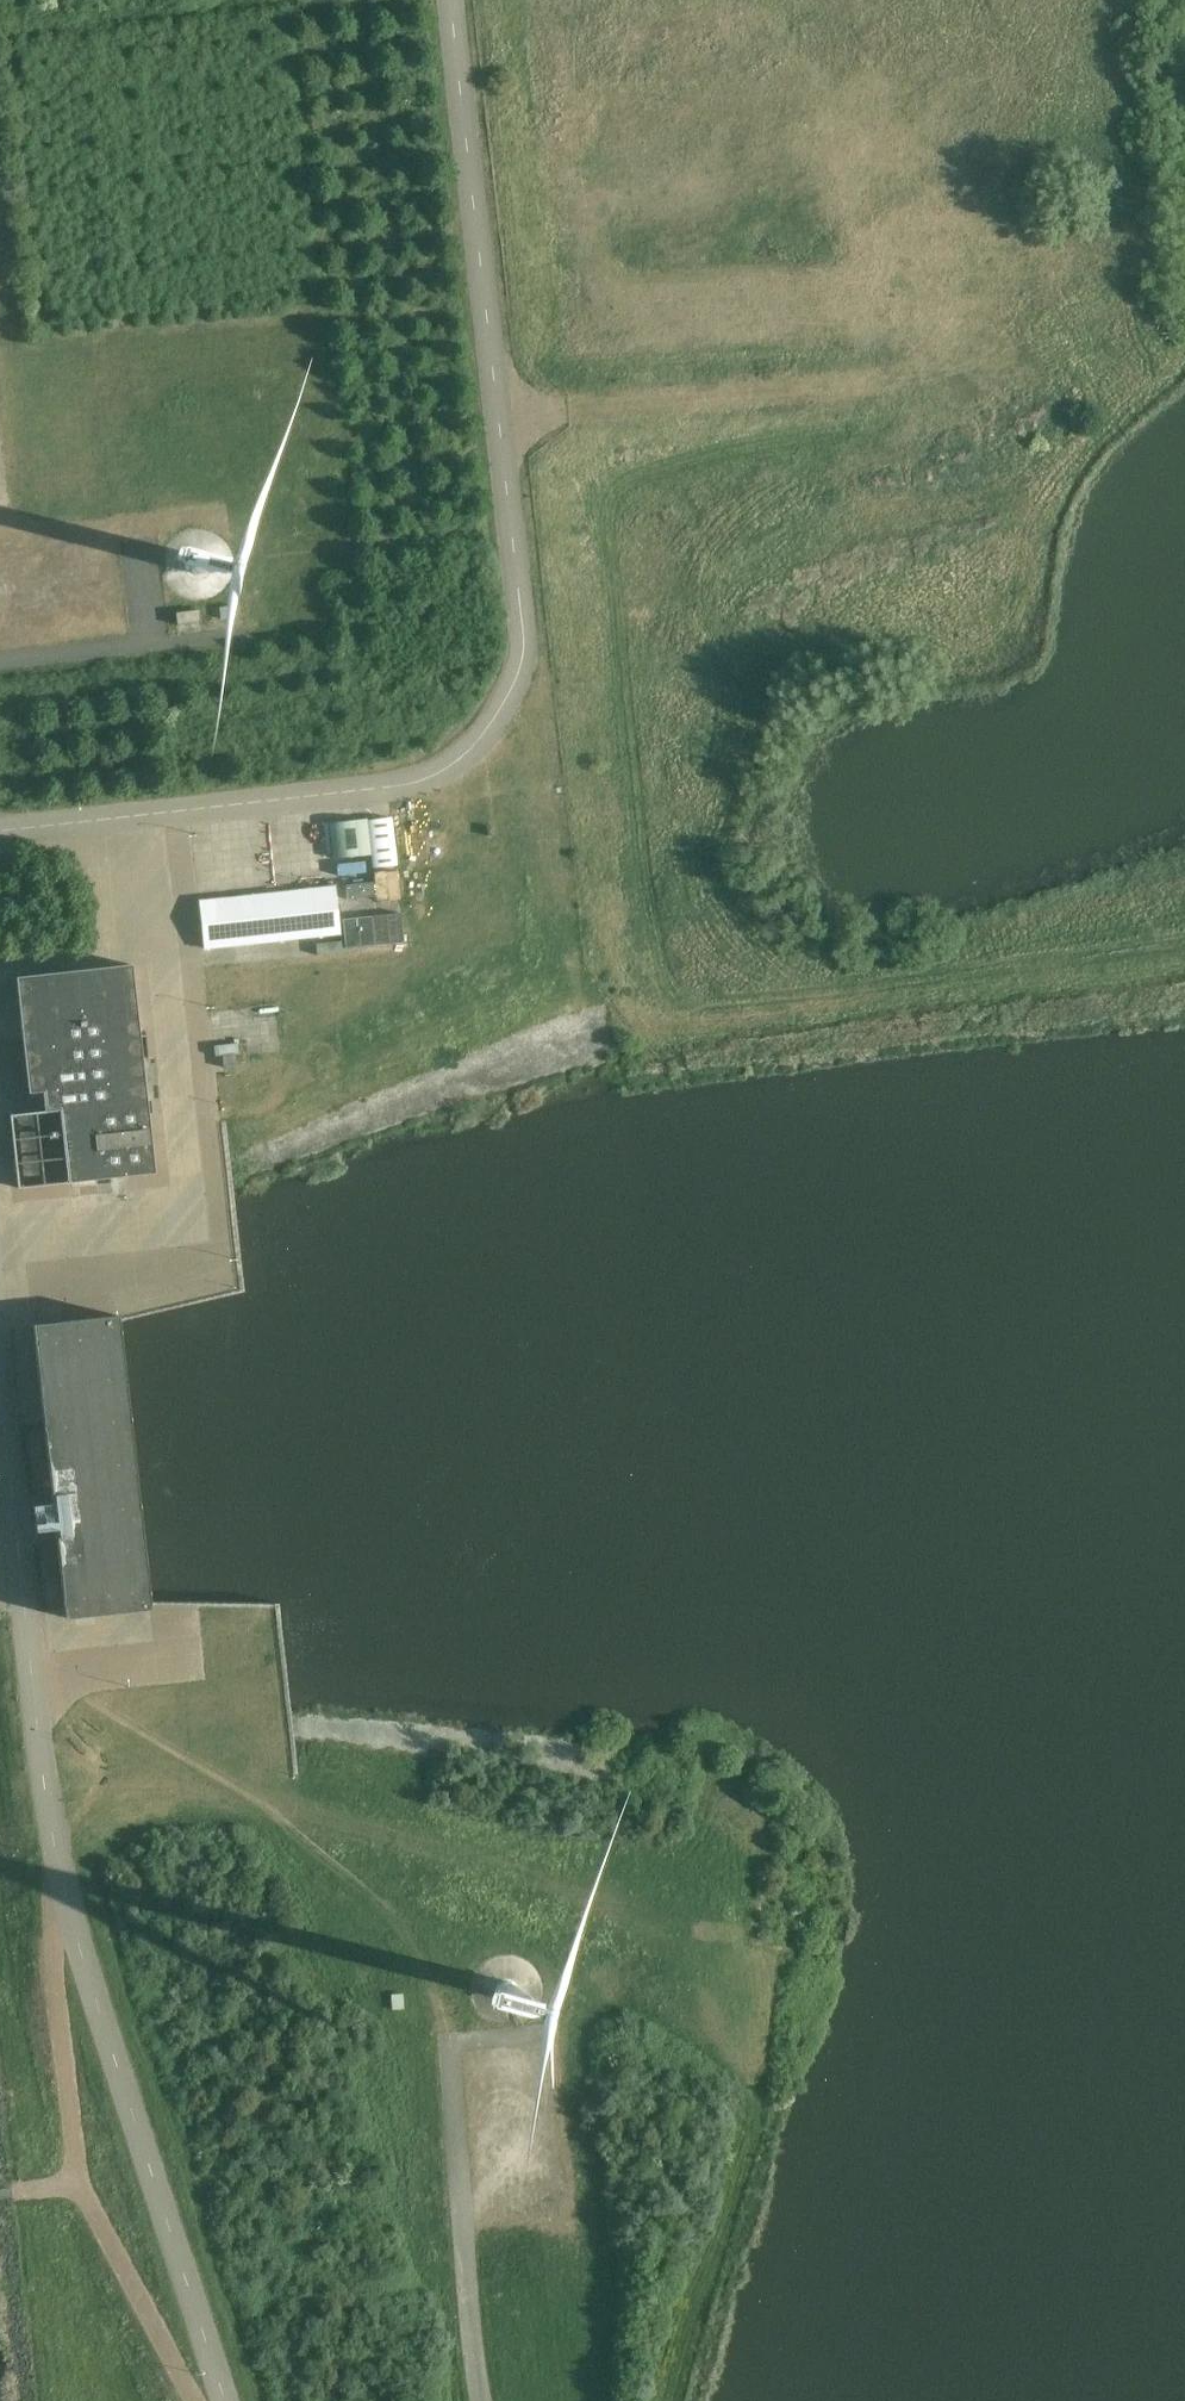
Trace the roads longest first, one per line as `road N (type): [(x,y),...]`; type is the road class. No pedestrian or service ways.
road 1 (unclassified): [(223,2400),(65,1908),(44,1807),(0,1385)]

